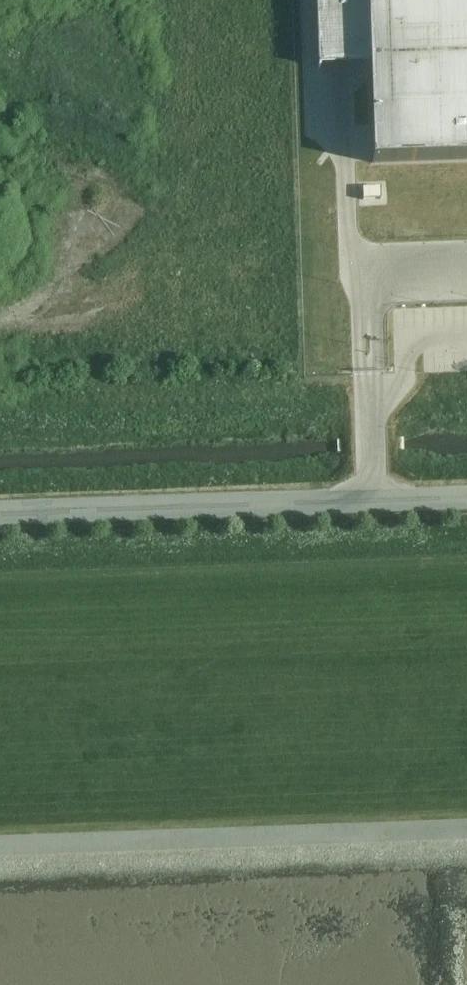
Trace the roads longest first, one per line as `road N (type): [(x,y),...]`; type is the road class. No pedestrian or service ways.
road 1 (unclassified): [(466,493),(0,510)]

